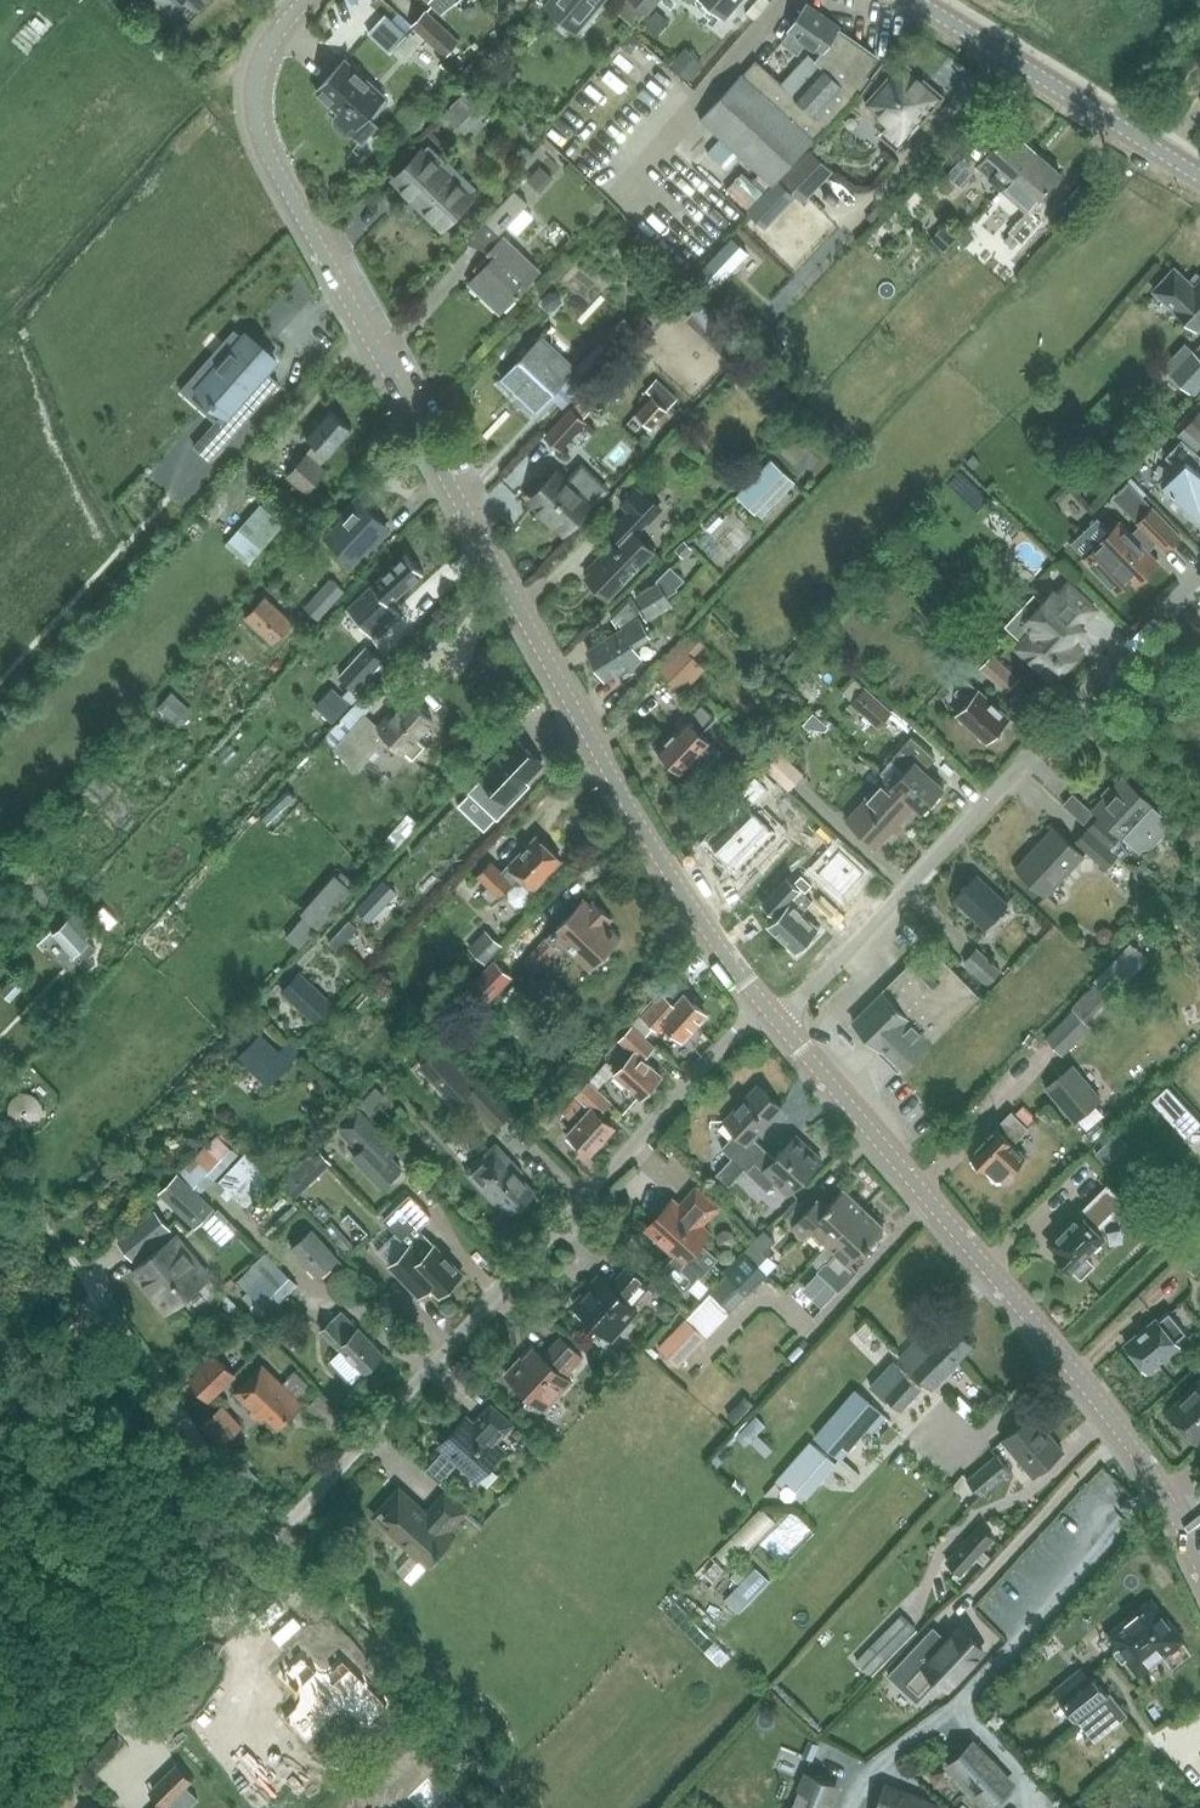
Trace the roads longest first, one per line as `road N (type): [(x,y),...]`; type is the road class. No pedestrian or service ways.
road 1 (tertiary): [(767,1008),(721,952),(605,765),(262,142),(258,71),(305,0)]
road 2 (residential): [(22,1798),(767,1008)]
road 3 (tertiary): [(1182,1525),(1085,1385),(778,1021)]
road 4 (unclassified): [(778,1021),(1199,575)]
road 5 (track): [(72,1267),(280,1530)]
road 6 (tertiary): [(1199,176),(914,0)]

